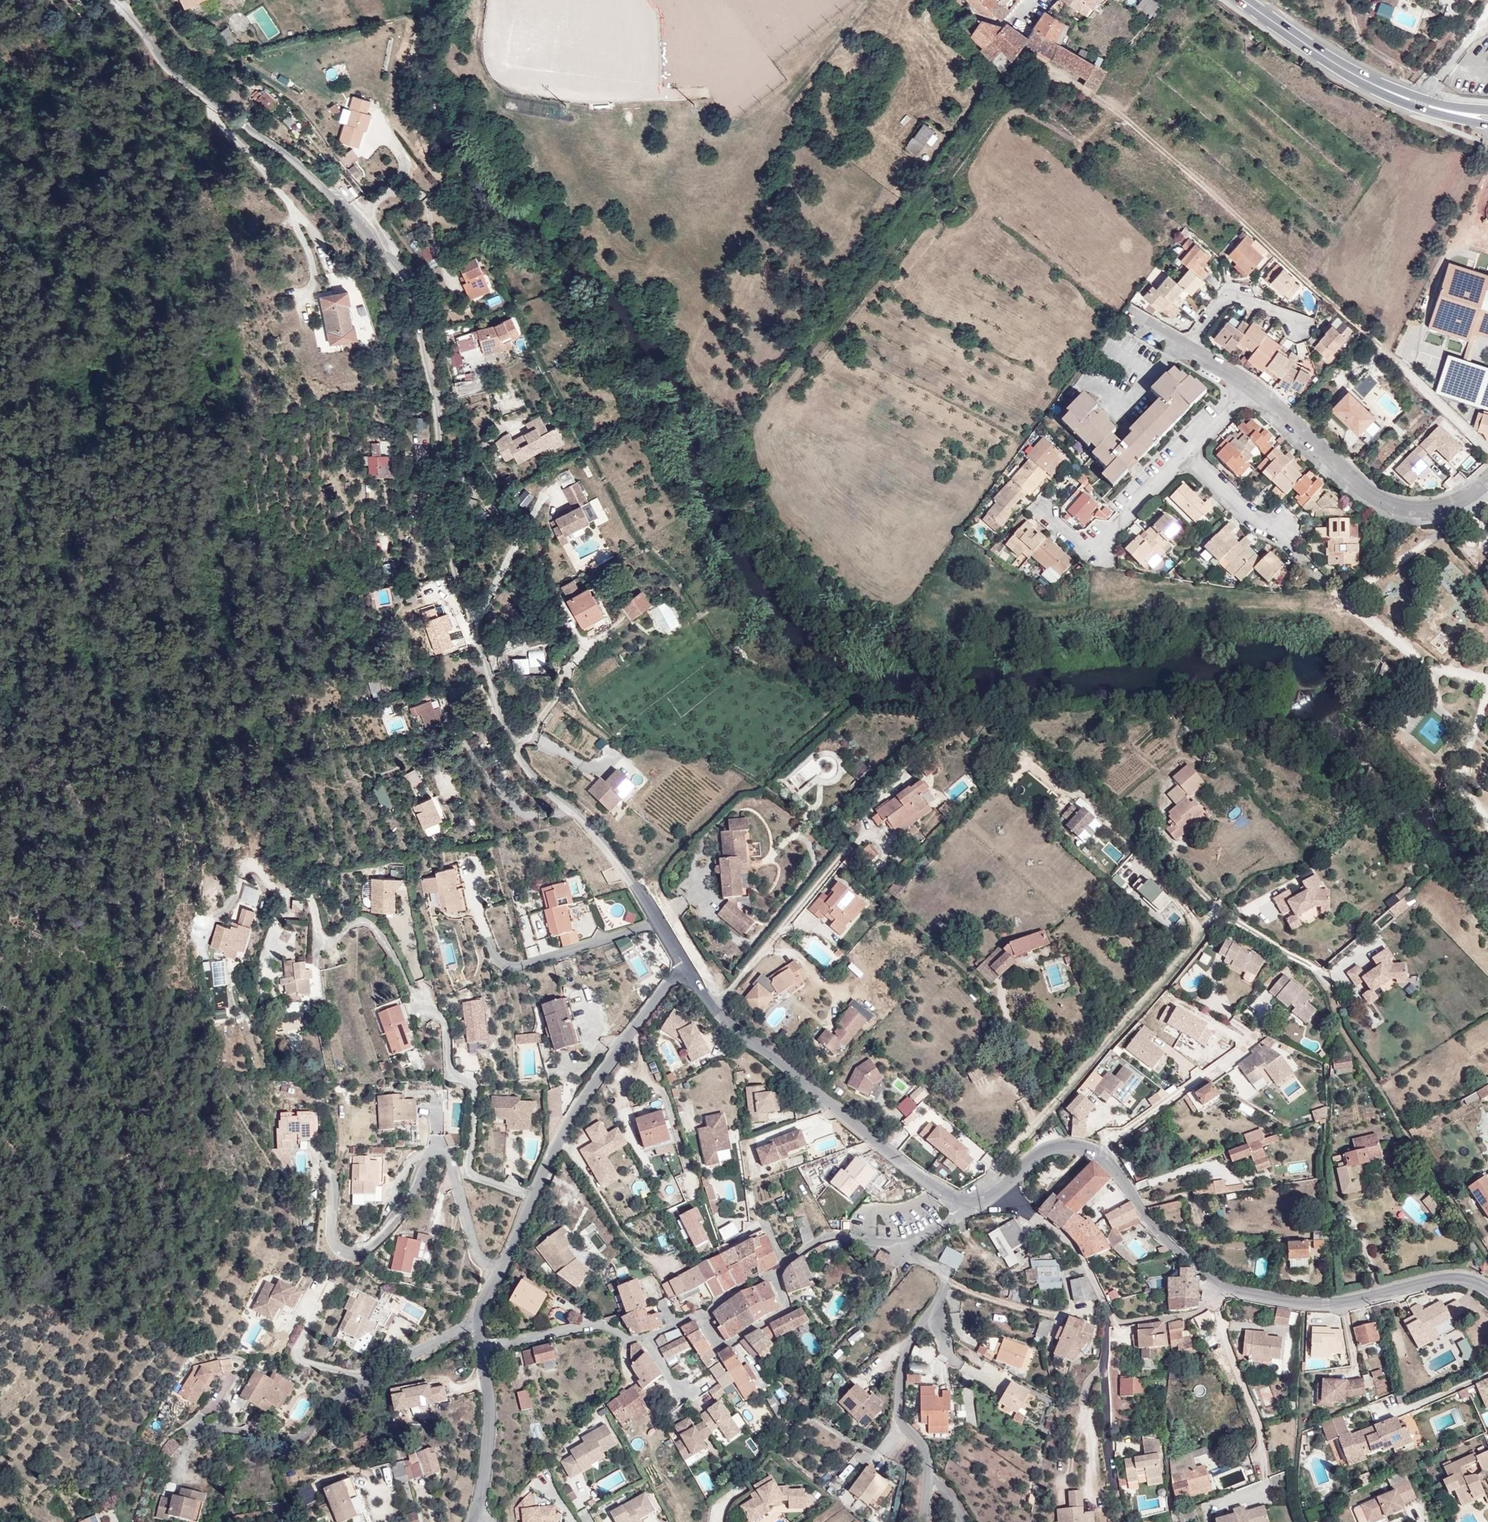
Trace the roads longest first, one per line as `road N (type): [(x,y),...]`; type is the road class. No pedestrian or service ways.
road 1 (residential): [(980,1195),(1015,1201),(1071,1240),(1111,1308),(1103,1370),(1086,1387),(1091,1483)]
road 2 (residential): [(398,273),(425,341),(447,547),(473,626)]
road 3 (residential): [(924,1521),(925,1445),(903,1423),(898,1400),(904,1353),(946,1288),(935,1265),(896,1247)]
road 4 (residential): [(980,1195),(1043,1151),(1099,1148),(1158,1233),(1219,1285)]
road 5 (residential): [(511,742),(598,835),(685,972)]
road 6 (unclassified): [(1487,476),(1455,501),(1424,506),(1371,496),(1251,391)]
road 7 (residential): [(533,1194),(469,1173),(476,1089),(450,1077),(445,1024),(421,999)]
road 8 (residential): [(217,106),(287,151),(398,273)]
road 9 (residential): [(217,106),(213,131),(245,144),(300,215),(296,226),(310,251),(316,291)]
road 10 (residential): [(485,1349),(599,1321),(638,1342),(701,1315)]
road 11 (residential): [(421,999),(364,919),(323,942),(310,892),(281,894)]
road 12 (residential): [(437,1151),(427,1154),(377,1243),(357,1253),(334,1241),(333,1180)]
road 13 (residential): [(685,972),(715,1015),(842,1110)]
road 14 (residential): [(1187,451),(1103,540),(1074,539),(1043,511)]
road 15 (residential): [(398,273),(371,213),(380,197),(405,186),(405,156),(378,129)]
road 16 (track): [(945,1283),(1048,1313),(1111,1308)]
road 17 (residential): [(1187,451),(1310,568)]
road 18 (residential): [(482,1300),(455,1169),(444,1150),(437,1151)]
road 19 (residential): [(701,1315),(722,1350),(788,1309),(776,1270)]
road 20 (residential): [(480,1503),(489,1430),(485,1349)]
road 21 (residential): [(511,742),(530,737),(585,643),(607,635)]
road 22 (track): [(1103,1370),(1119,1521)]
road 23 (residential): [(473,626),(546,497)]
road 24 (residential): [(1344,1306),(1437,1282),(1487,1289)]
road 25 (primary): [(1257,10),(1381,88)]
road 26 (residential): [(1186,347),(1228,296),(1300,325)]
road 27 (residential): [(1487,450),(1385,350)]
road 28 (residential): [(562,1138),(636,1251)]
road 29 (residential): [(562,1138),(635,1030)]
road 30 (residential): [(281,894),(253,863),(241,892),(199,927)]
road 31 (residential): [(1219,1285),(1278,1301),(1344,1306)]
road 32 (residential): [(842,1110),(939,1191)]
road 33 (residential): [(473,626),(511,742)]
road 34 (residential): [(647,1081),(666,1096),(696,1188)]

